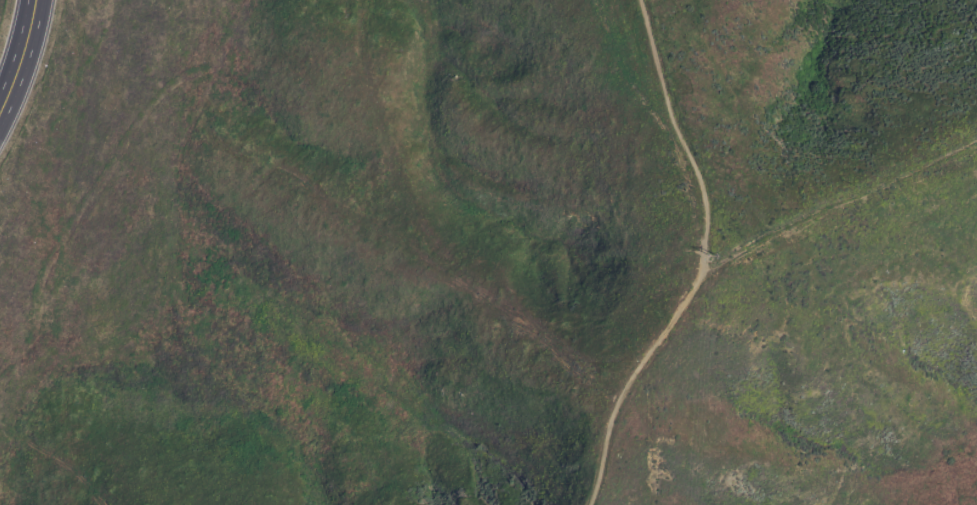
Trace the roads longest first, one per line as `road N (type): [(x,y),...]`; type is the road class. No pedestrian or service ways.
road 1 (track): [(643,0),(673,117),(699,177),(705,243),(697,281),(622,389),(590,504)]

